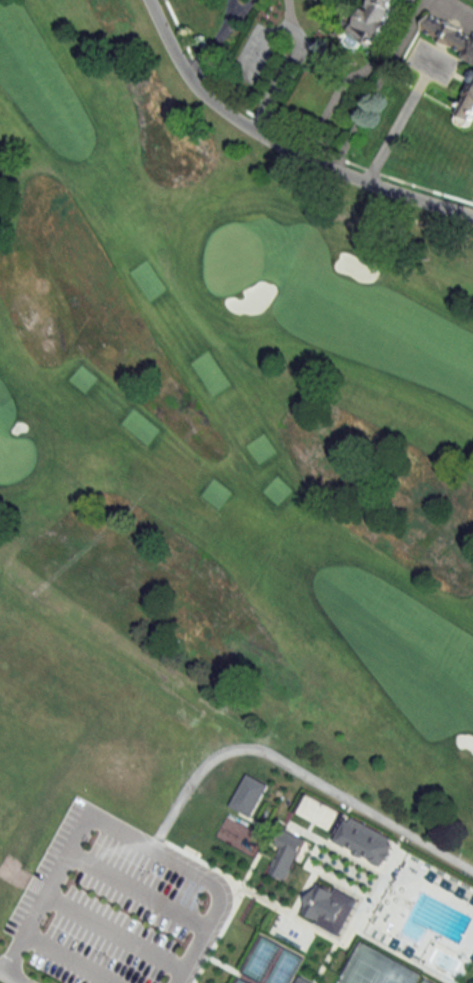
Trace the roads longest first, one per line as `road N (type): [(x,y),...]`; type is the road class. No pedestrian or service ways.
road 1 (residential): [(472,216),(319,162),(237,120),(184,73),(146,0)]

